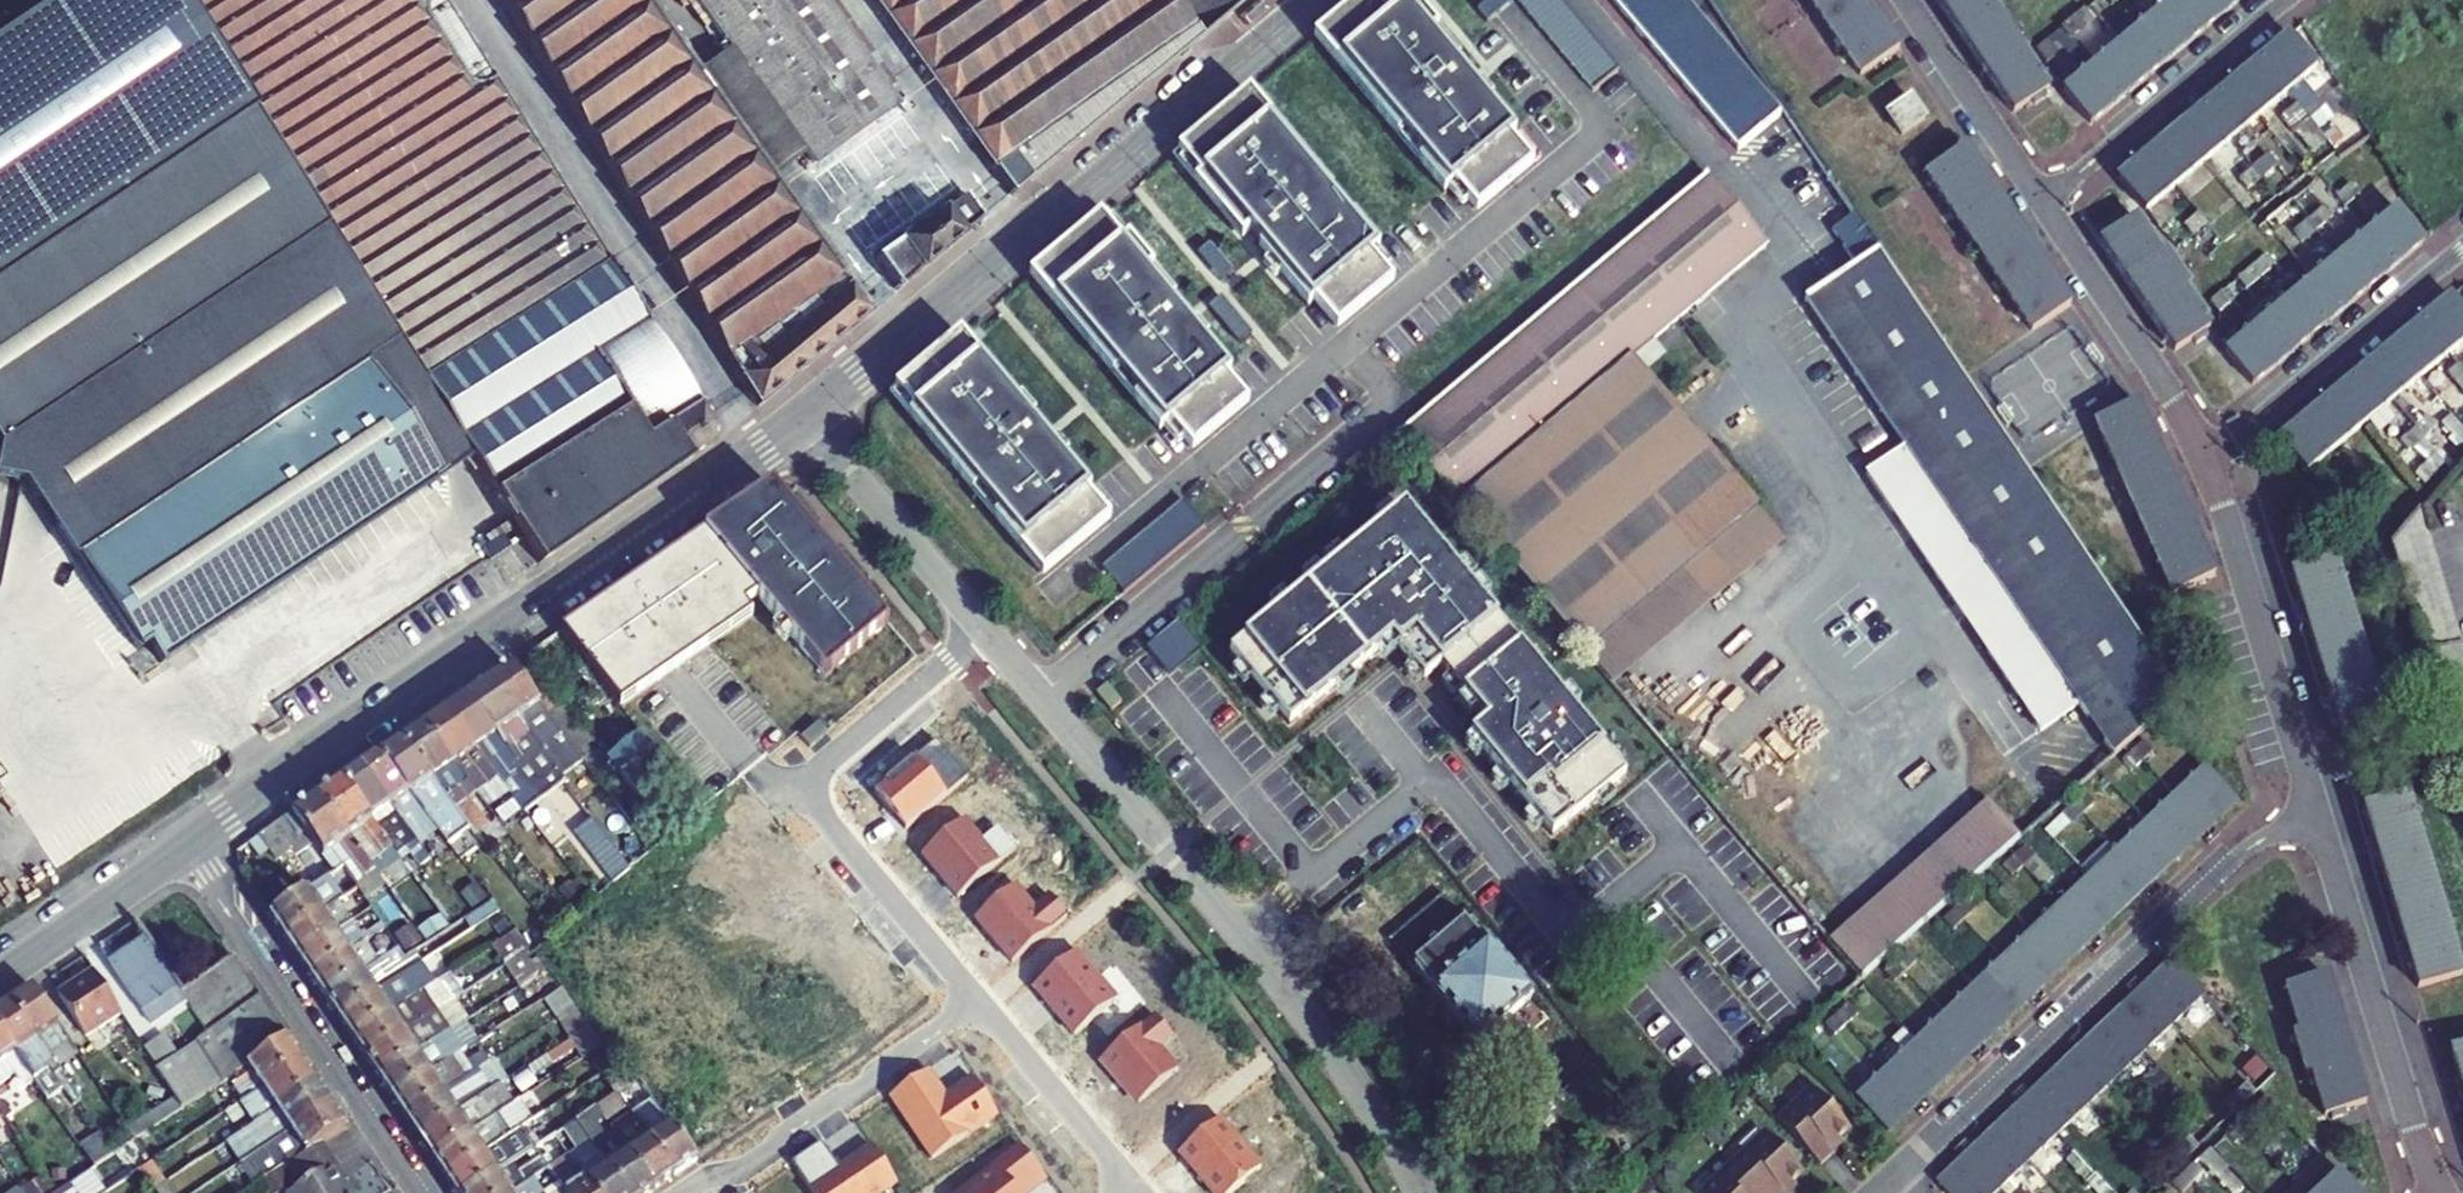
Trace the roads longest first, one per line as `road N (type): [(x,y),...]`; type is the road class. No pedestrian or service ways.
road 1 (tertiary): [(808,421),(365,714),(181,847)]
road 2 (residential): [(986,631),(1256,953),(1371,1109),(1419,1192)]
road 3 (tertiary): [(1315,0),(808,421)]
road 4 (residential): [(1895,1179),(2238,855),(2266,835),(2320,816)]
road 5 (residential): [(986,631),(799,786),(977,999)]
road 6 (residential): [(181,847),(414,1192)]
road 7 (residential): [(2320,816),(2439,1191)]
road 8 (residential): [(2209,458),(2320,816)]
road 9 (residential): [(684,1192),(977,999)]
road 10 (residential): [(2462,249),(2209,458)]
road 11 (residential): [(2041,206),(2287,0)]
road 12 (residential): [(2041,206),(2209,458)]
road 13 (residential): [(808,421),(986,631)]
road 14 (residential): [(977,999),(1139,1192)]
road 15 (residential): [(1900,0),(2041,206)]
road 16 (tertiary): [(181,847),(0,976)]

